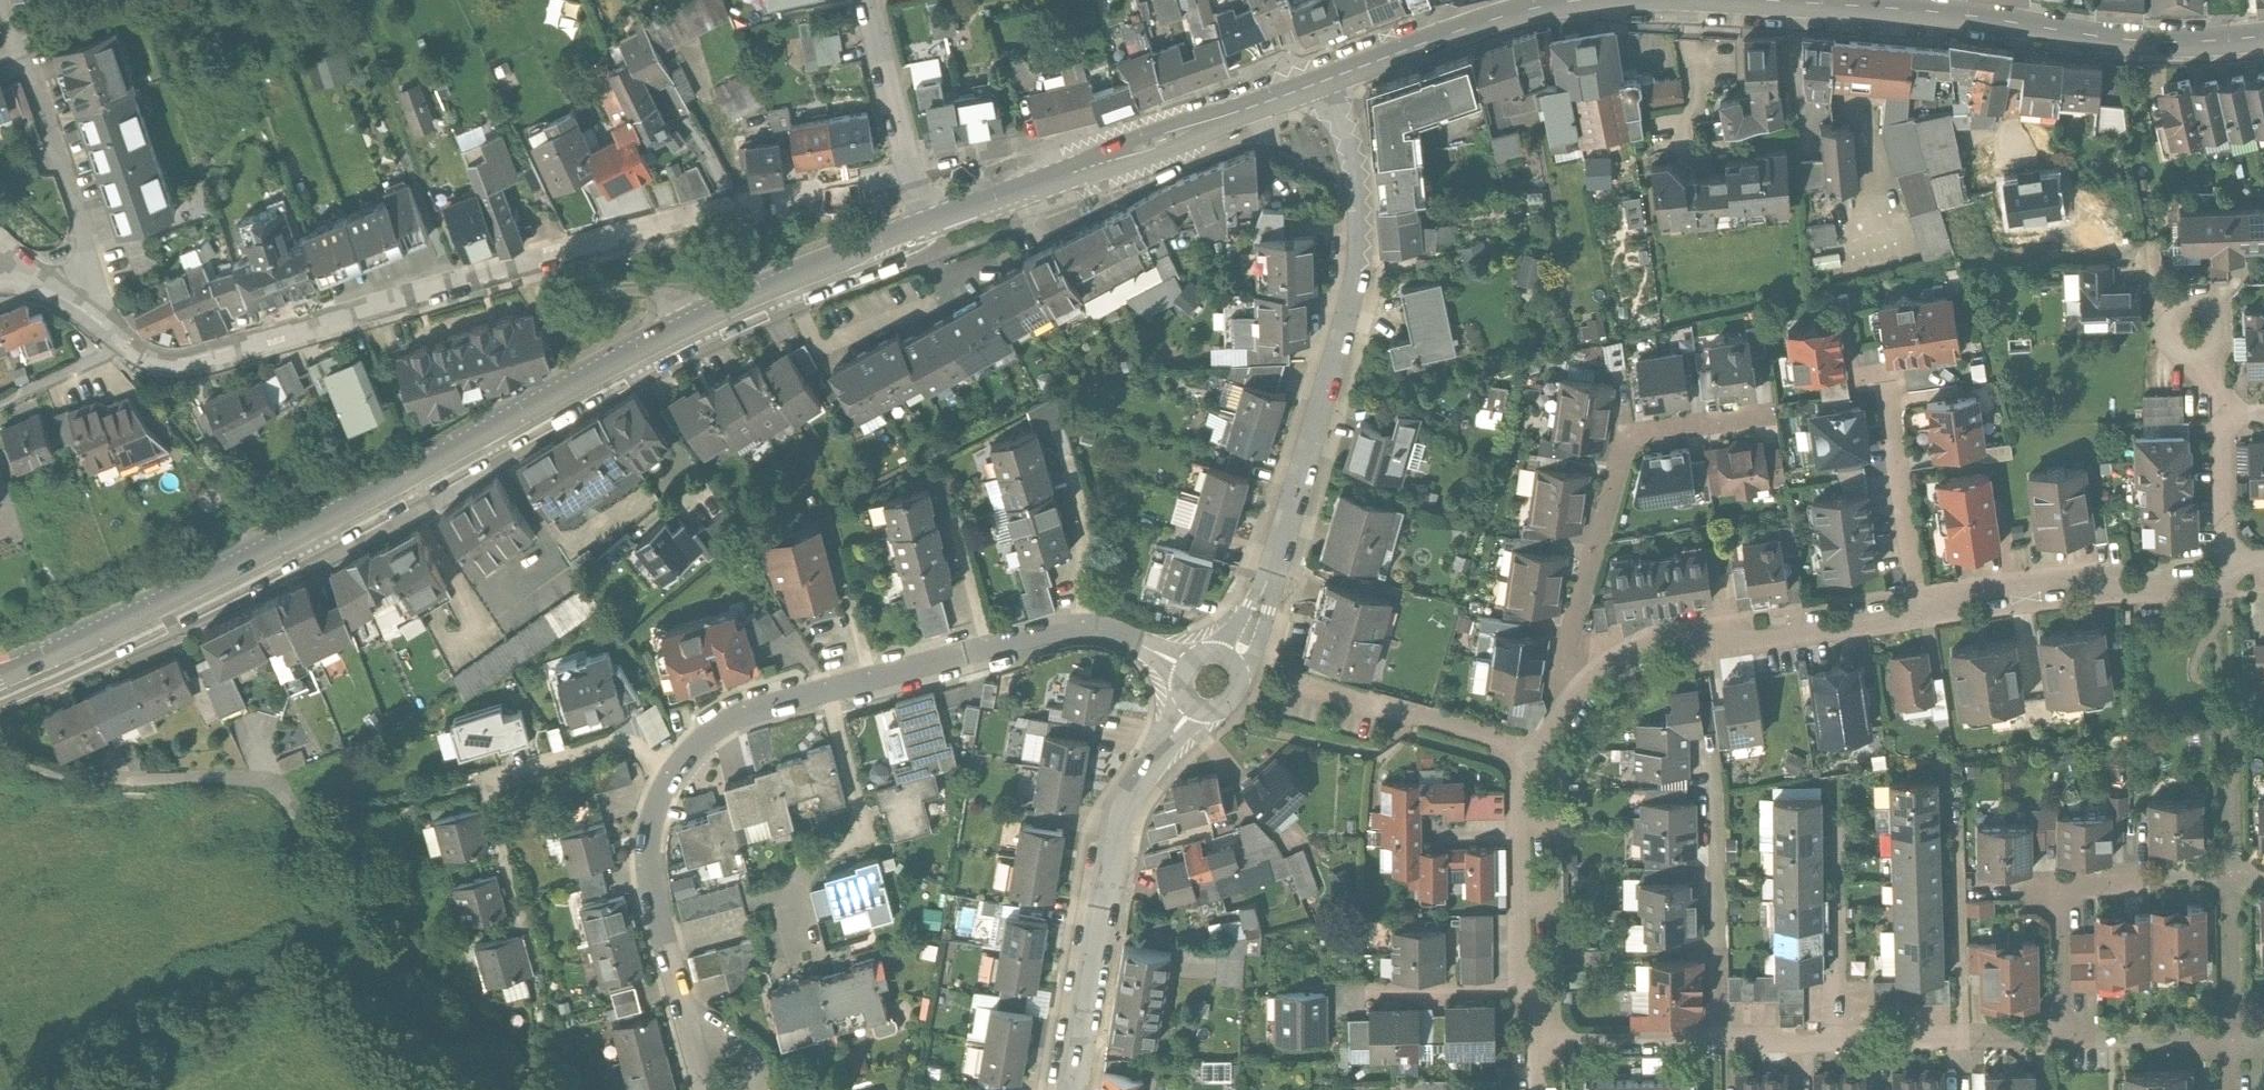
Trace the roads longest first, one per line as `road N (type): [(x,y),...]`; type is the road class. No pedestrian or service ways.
road 1 (secondary): [(924,231),(653,341),(257,556),(0,679)]
road 2 (residential): [(912,180),(186,349),(159,349),(119,333)]
road 3 (secondary): [(2263,43),(2151,50),(1899,16),(1692,1),(1608,4)]
road 4 (residential): [(1316,87),(1350,180),(1356,289),(1259,611),(1227,664)]
road 5 (secondary): [(1316,87),(924,231)]
road 6 (residential): [(1195,703),(1123,802),(1073,1089)]
road 7 (residential): [(1578,693),(1567,642),(1627,445),(1773,421)]
road 8 (residential): [(1190,669),(1110,632),(1072,625),(834,689)]
road 9 (residential): [(1578,693),(1658,637),(1827,630),(1886,619),(1919,601)]
road 10 (residential): [(676,763),(655,833),(653,873),(689,1026),(727,1074)]
road 11 (residential): [(1919,601),(2001,572),(2052,567),(2165,576),(2228,563)]
road 12 (secondary): [(1608,4),(1533,16),(1316,87)]
road 13 (residential): [(676,763),(649,747),(608,742),(490,781),(510,875)]
road 14 (residential): [(1718,1045),(1708,753)]
road 15 (residential): [(834,689),(867,818),(857,842),(803,883),(812,947)]
road 16 (residential): [(1544,746),(1283,681)]
road 17 (residential): [(78,296),(89,269),(83,221),(22,50)]
road 18 (residential): [(2153,873),(2050,891),(2053,1034)]
road 19 (residential): [(1536,985),(1528,813),(1544,746)]
road 20 (residential): [(1841,1040),(1841,816)]
road 21 (residential): [(1964,1037),(1958,816)]
road 22 (residential): [(1919,601),(1882,386)]
road 23 (residential): [(912,180),(869,0)]
road 24 (residential): [(1536,1047),(1718,1045)]
road 25 (residential): [(834,689),(710,731),(676,763)]
road 26 (residential): [(2224,413),(2228,563)]
road 27 (residential): [(119,333),(109,352),(0,403)]
road 28 (residential): [(1718,1045),(1841,1040)]
road 29 (residential): [(1841,1040),(1964,1037)]

